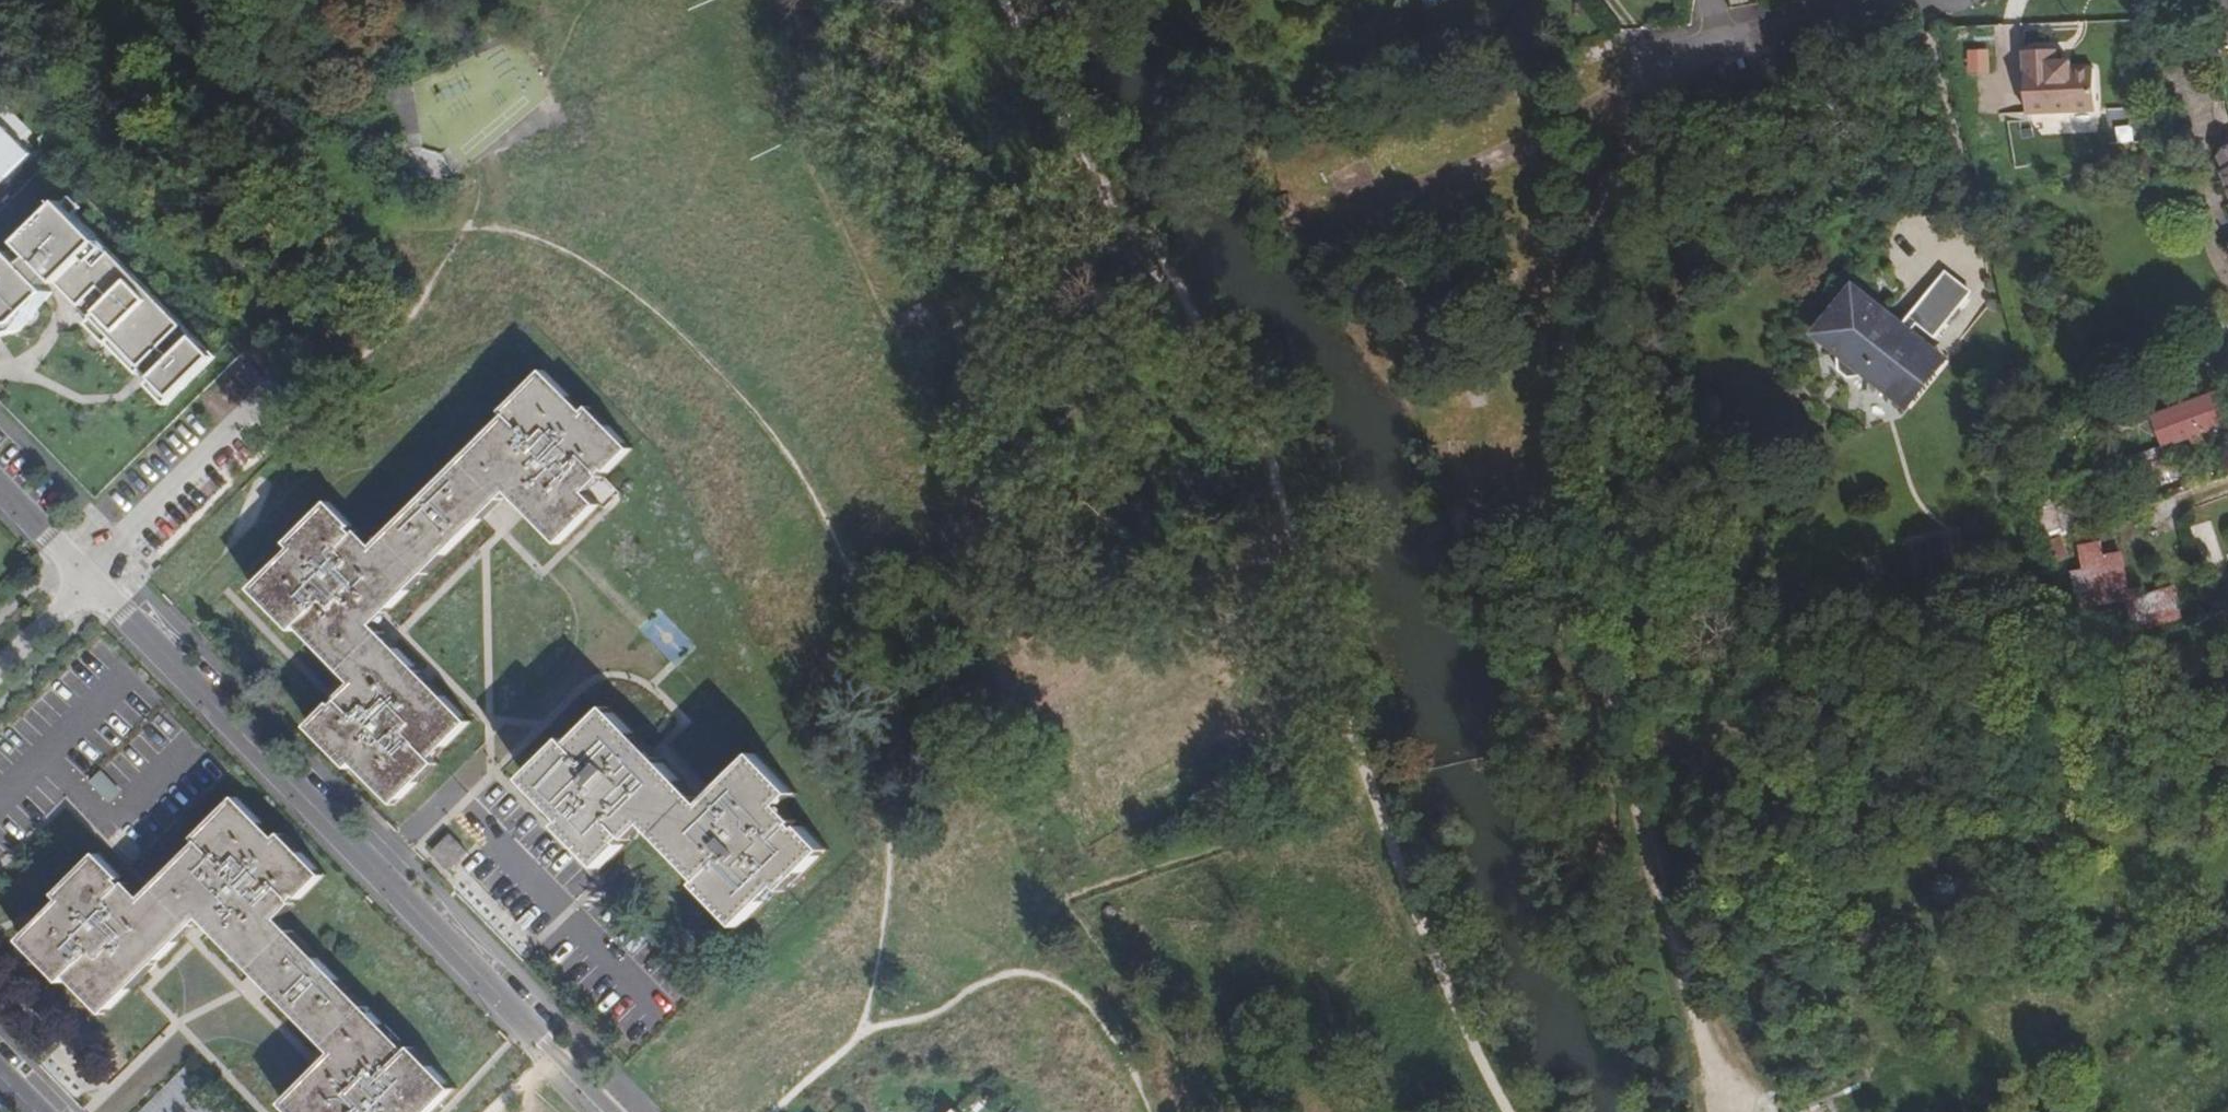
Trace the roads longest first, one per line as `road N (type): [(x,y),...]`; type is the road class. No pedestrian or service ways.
road 1 (track): [(1705,1111),(1607,652),(1571,419),(1582,274),(1653,124),(1650,66)]
road 2 (residential): [(88,580),(612,1111)]
road 3 (residential): [(1714,41),(1880,0)]
road 4 (residential): [(0,487),(88,580)]
road 5 (residential): [(0,670),(88,580)]

